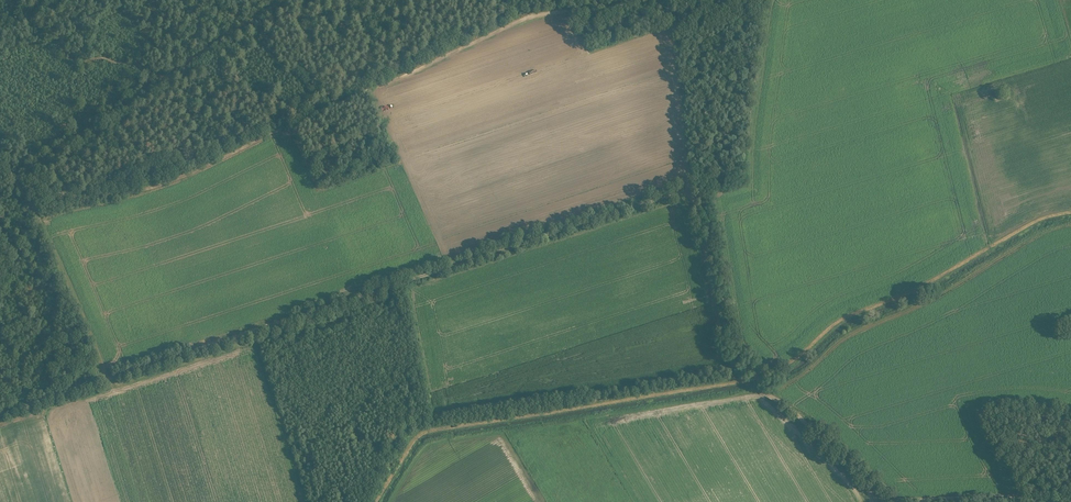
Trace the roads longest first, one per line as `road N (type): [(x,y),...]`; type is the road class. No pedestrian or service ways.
road 1 (track): [(12,174),(77,193),(135,190),(518,19),(563,11)]
road 2 (track): [(693,189),(255,331)]
road 3 (track): [(872,501),(868,486),(761,387),(725,340),(693,189)]
road 4 (track): [(255,331),(0,412)]
road 5 (track): [(693,189),(668,0)]
road 6 (track): [(255,331),(308,501)]
road 7 (track): [(108,379),(37,218)]
road 8 (track): [(890,501),(1060,501)]

